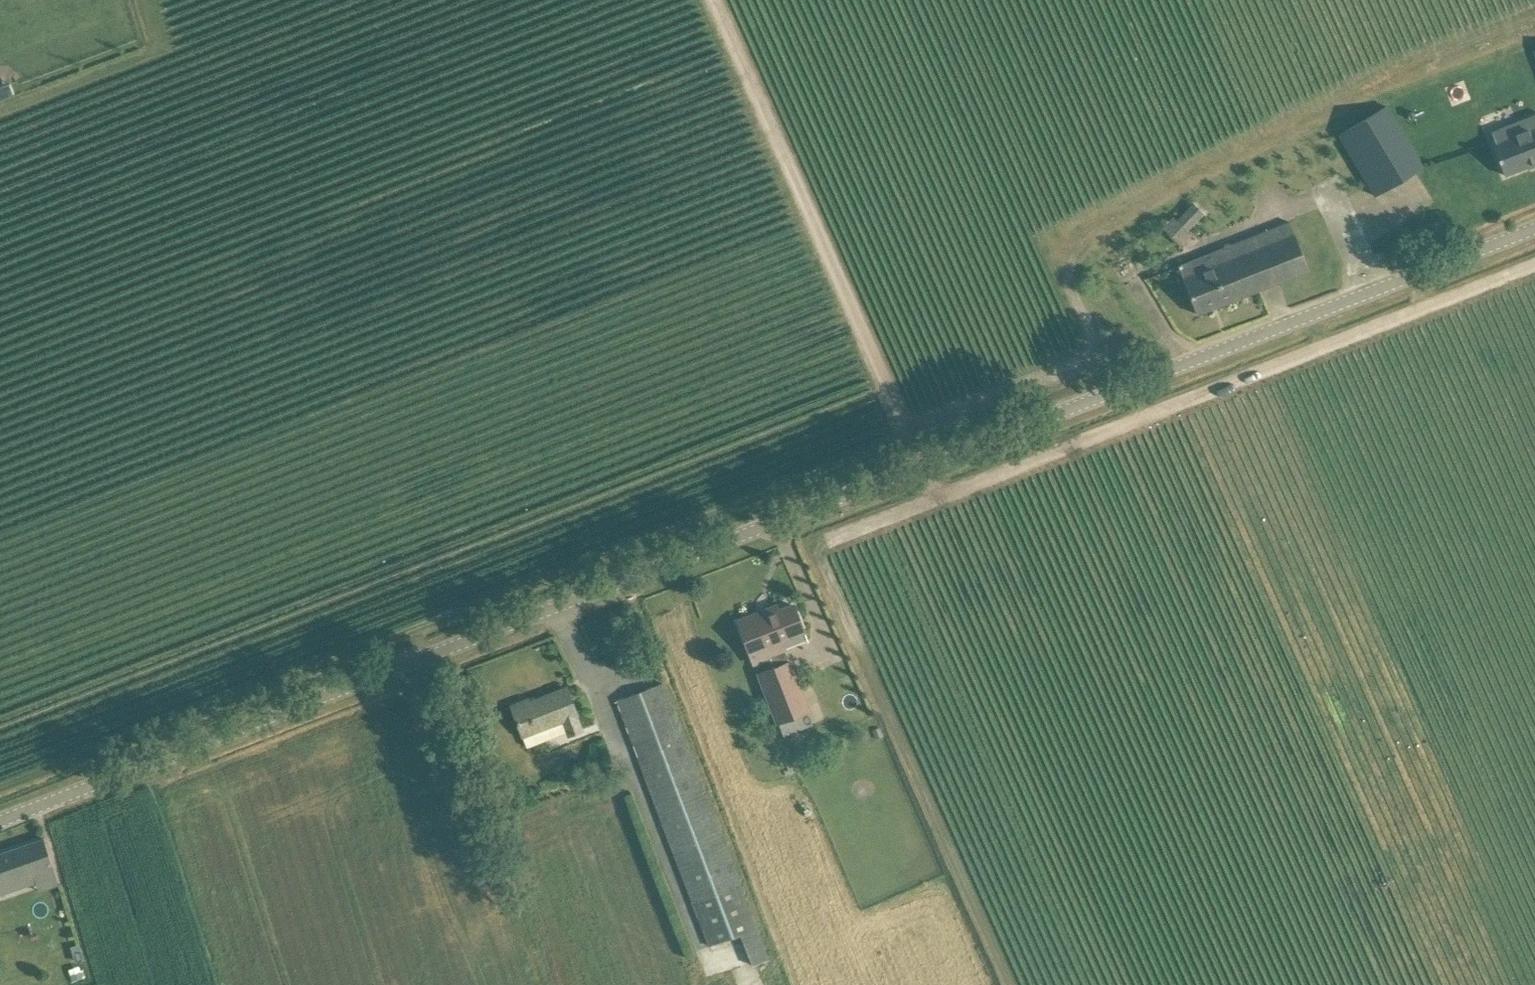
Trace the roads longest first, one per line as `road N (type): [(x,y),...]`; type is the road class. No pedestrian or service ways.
road 1 (unclassified): [(0,824),(1534,231)]
road 2 (track): [(714,0),(924,467)]

